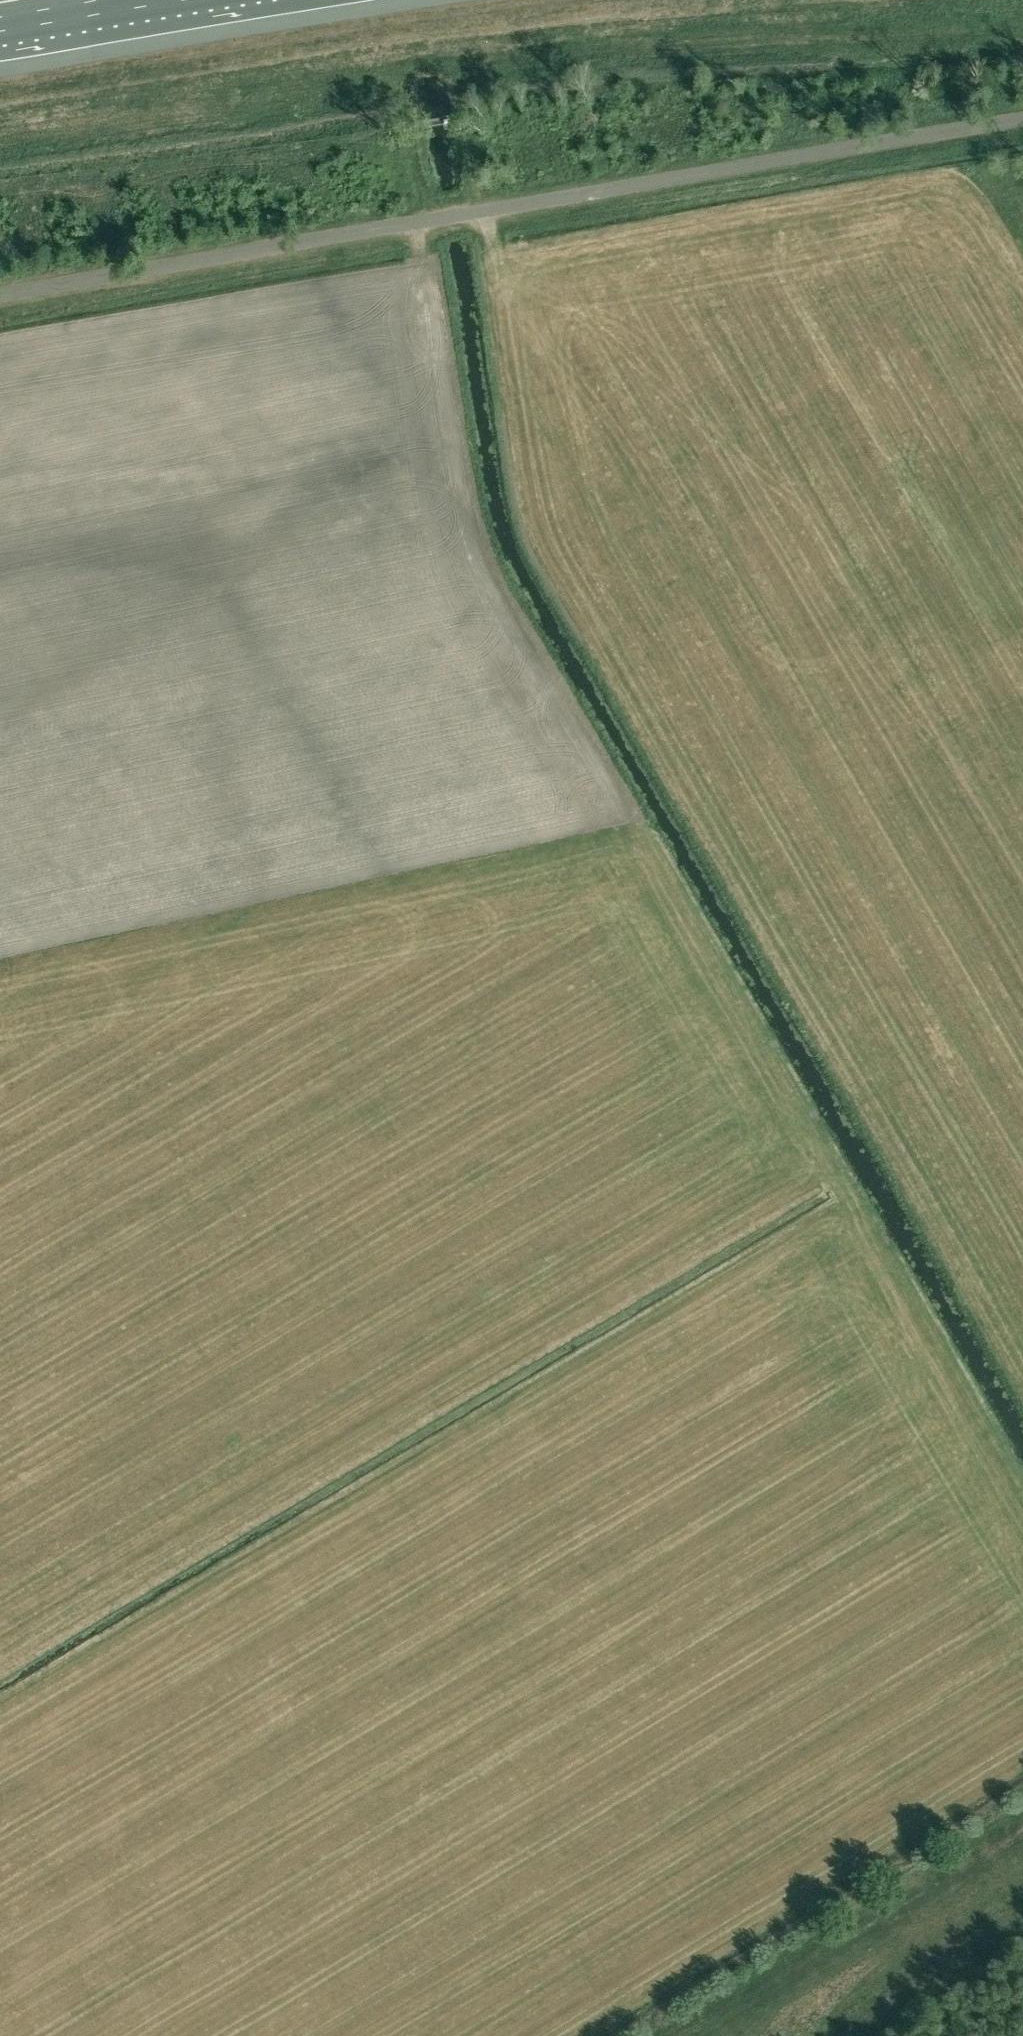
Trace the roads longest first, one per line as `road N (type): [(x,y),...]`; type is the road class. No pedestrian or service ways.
road 1 (unclassified): [(0,297),(1022,117)]
road 2 (motorway): [(0,25),(145,0)]

